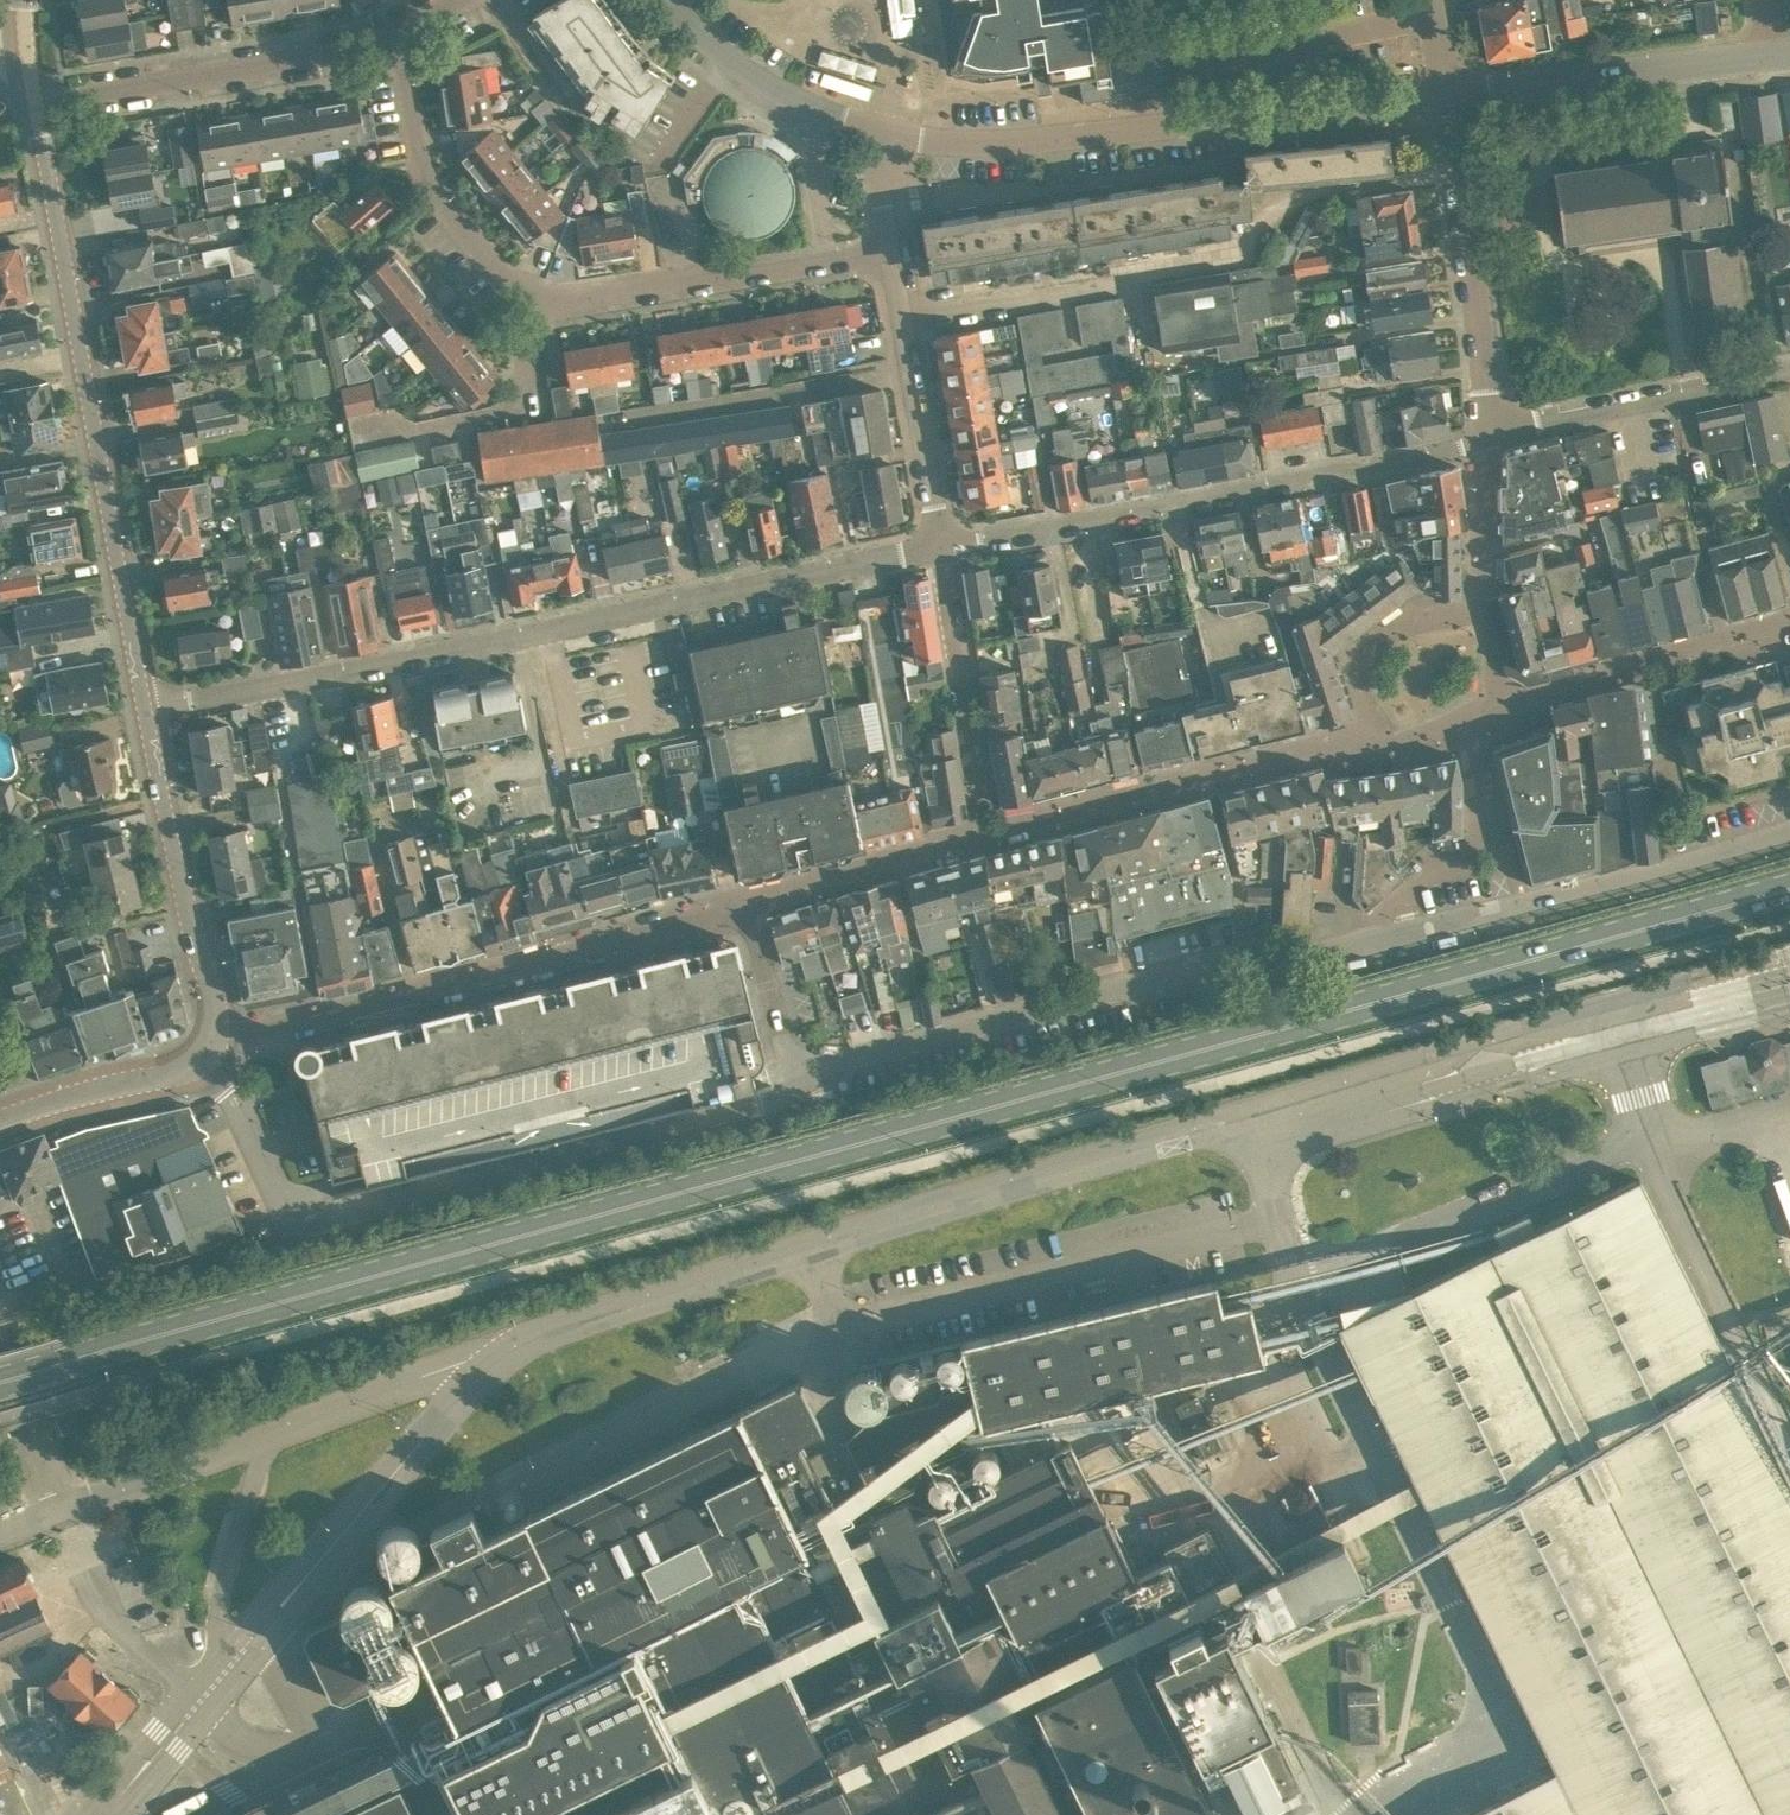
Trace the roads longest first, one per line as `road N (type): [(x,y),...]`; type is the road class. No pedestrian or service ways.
road 1 (primary): [(0,1378),(1789,888)]
road 2 (residential): [(796,1073),(1223,962),(1317,954),(1671,871),(1789,832)]
road 3 (residential): [(144,709),(940,545)]
road 4 (residential): [(201,1061),(244,1116),(282,1195),(318,1215),(759,1104),(797,1083),(796,1073)]
road 5 (residential): [(796,1073),(755,936),(737,918),(717,913),(215,1038)]
road 6 (residential): [(889,251),(560,300),(536,295),(503,274),(422,172),(394,35)]
road 7 (residential): [(144,709),(36,106)]
road 8 (residential): [(1445,97),(984,143),(887,135)]
road 9 (residential): [(1486,439),(1363,472),(940,545)]
road 10 (residential): [(36,106),(364,48),(394,35)]
road 11 (residential): [(1486,439),(1487,387),(1445,97)]
road 12 (residential): [(215,1038),(212,992),(144,709)]
road 13 (residential): [(1766,58),(1445,97)]
road 14 (residential): [(1486,439),(1789,371)]
road 15 (residential): [(940,545),(889,251)]
road 16 (residential): [(887,135),(794,103),(731,62),(665,0)]
road 17 (residential): [(0,1121),(201,1061)]
road 18 (residential): [(62,1508),(0,1332)]
road 19 (residential): [(966,710),(940,545)]

